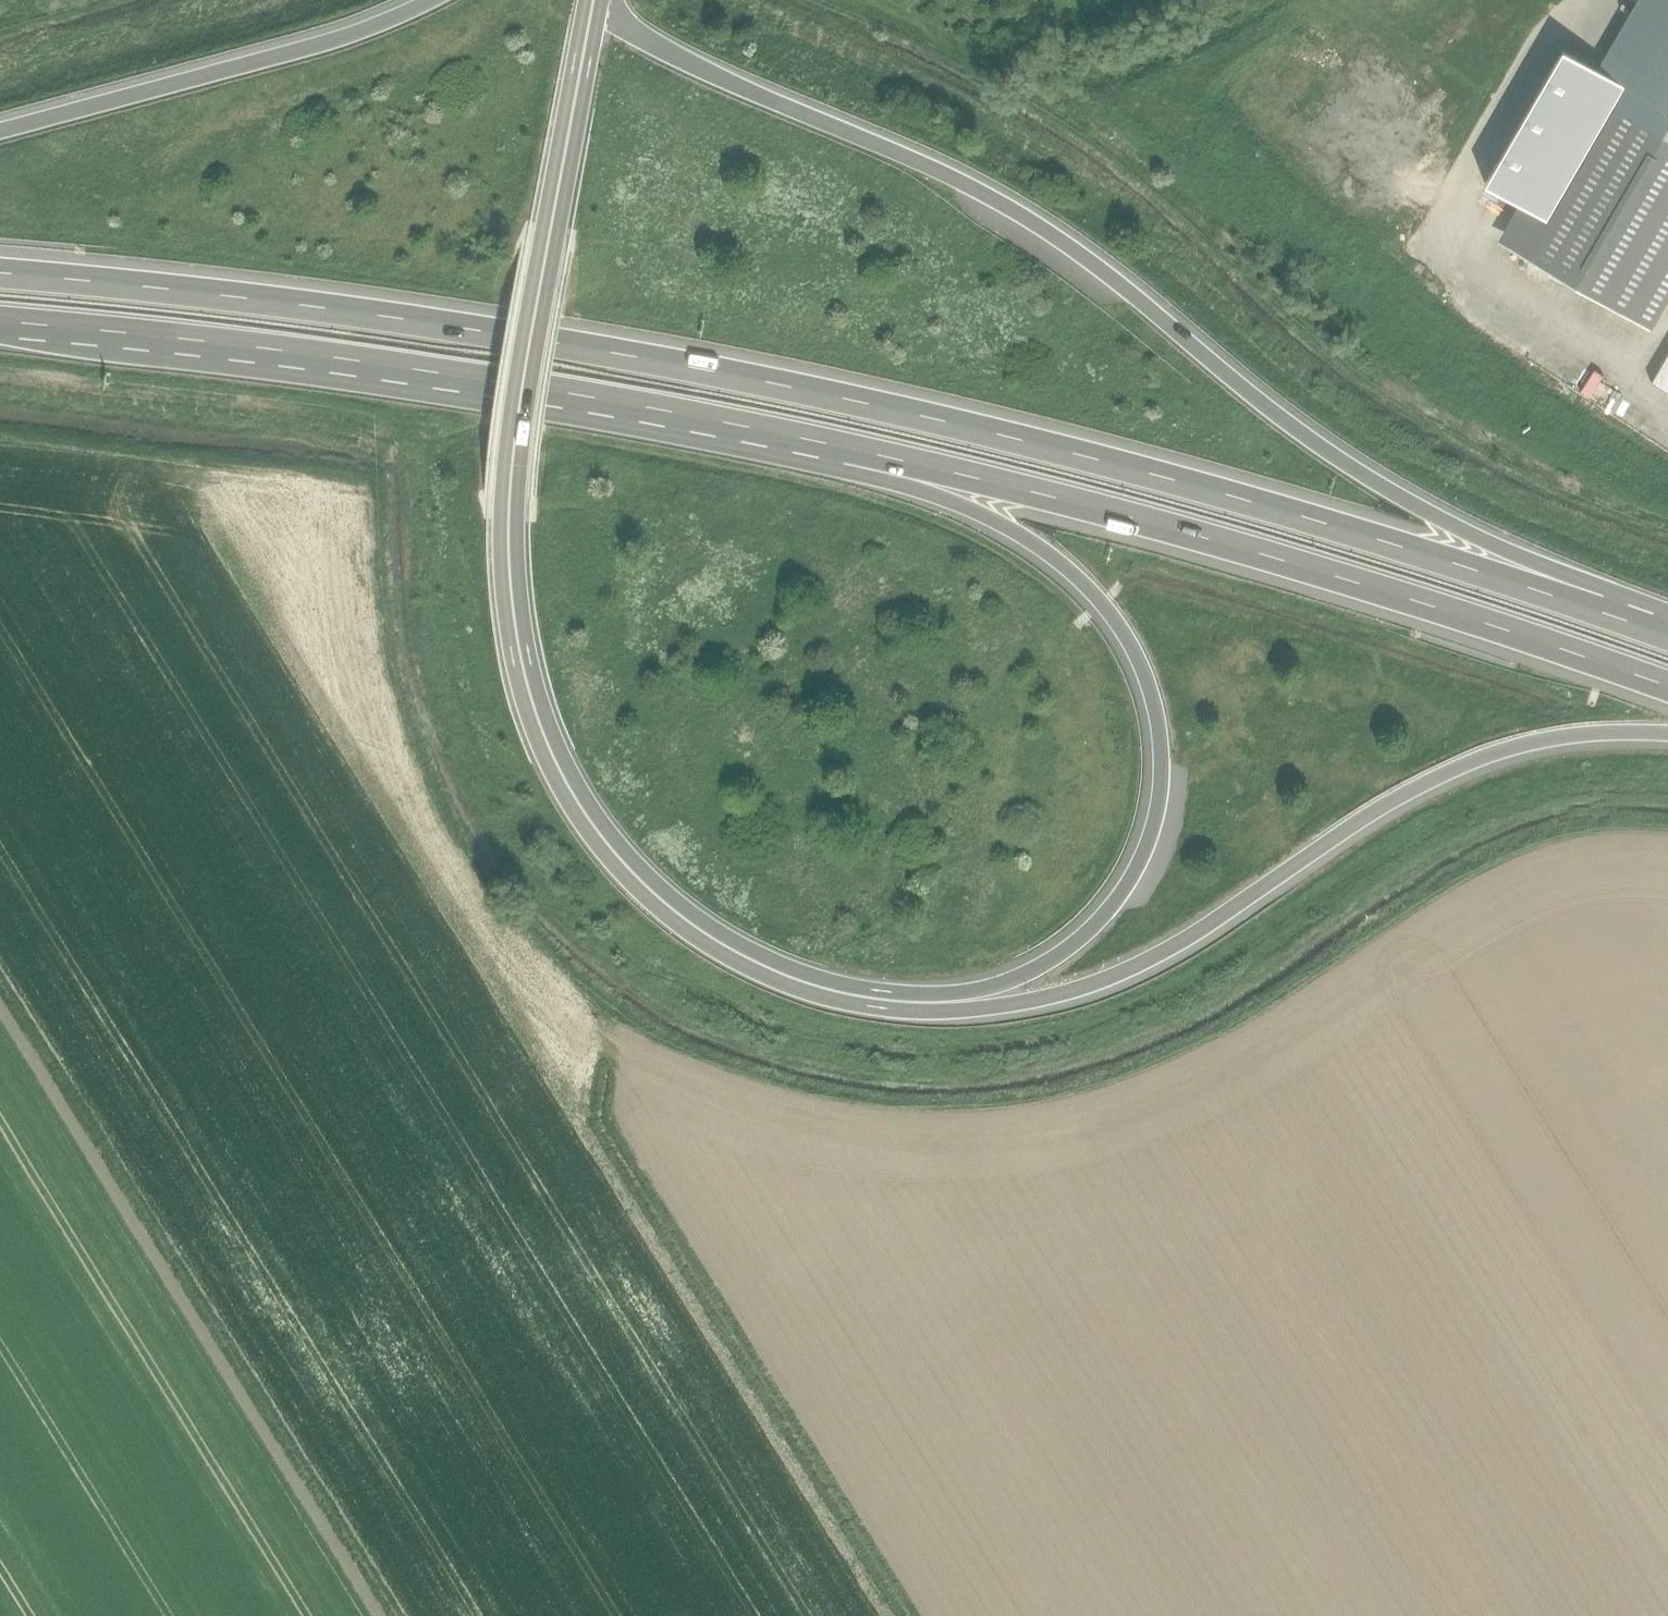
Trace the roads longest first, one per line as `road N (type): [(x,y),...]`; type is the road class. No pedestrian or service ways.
road 1 (motorway): [(1547,594),(1087,458),(695,370),(379,318),(0,275)]
road 2 (motorway): [(594,0),(512,472),(517,633),(545,735),(599,831),(670,904),(716,938),(759,963),(852,995),(969,1001)]
road 3 (motorway): [(1547,594),(1289,425),(1121,285),(1023,216),(663,49),(604,0)]
road 4 (motorway): [(0,323),(264,350),(584,398),(927,468)]
road 5 (motorway): [(927,468),(1371,589),(1667,688)]
road 6 (motorway): [(969,1001),(1027,1001),(1119,974),(1202,931),(1397,798),(1484,758),(1570,736),(1667,734)]
road 7 (motorway): [(927,468),(1047,553),(1108,611),(1148,684),(1163,766),(1145,851),(1107,913),(1073,949),(969,1001)]
road 8 (motorway): [(433,0),(316,45),(0,131)]
road 9 (motorway): [(1667,636),(1547,594)]

